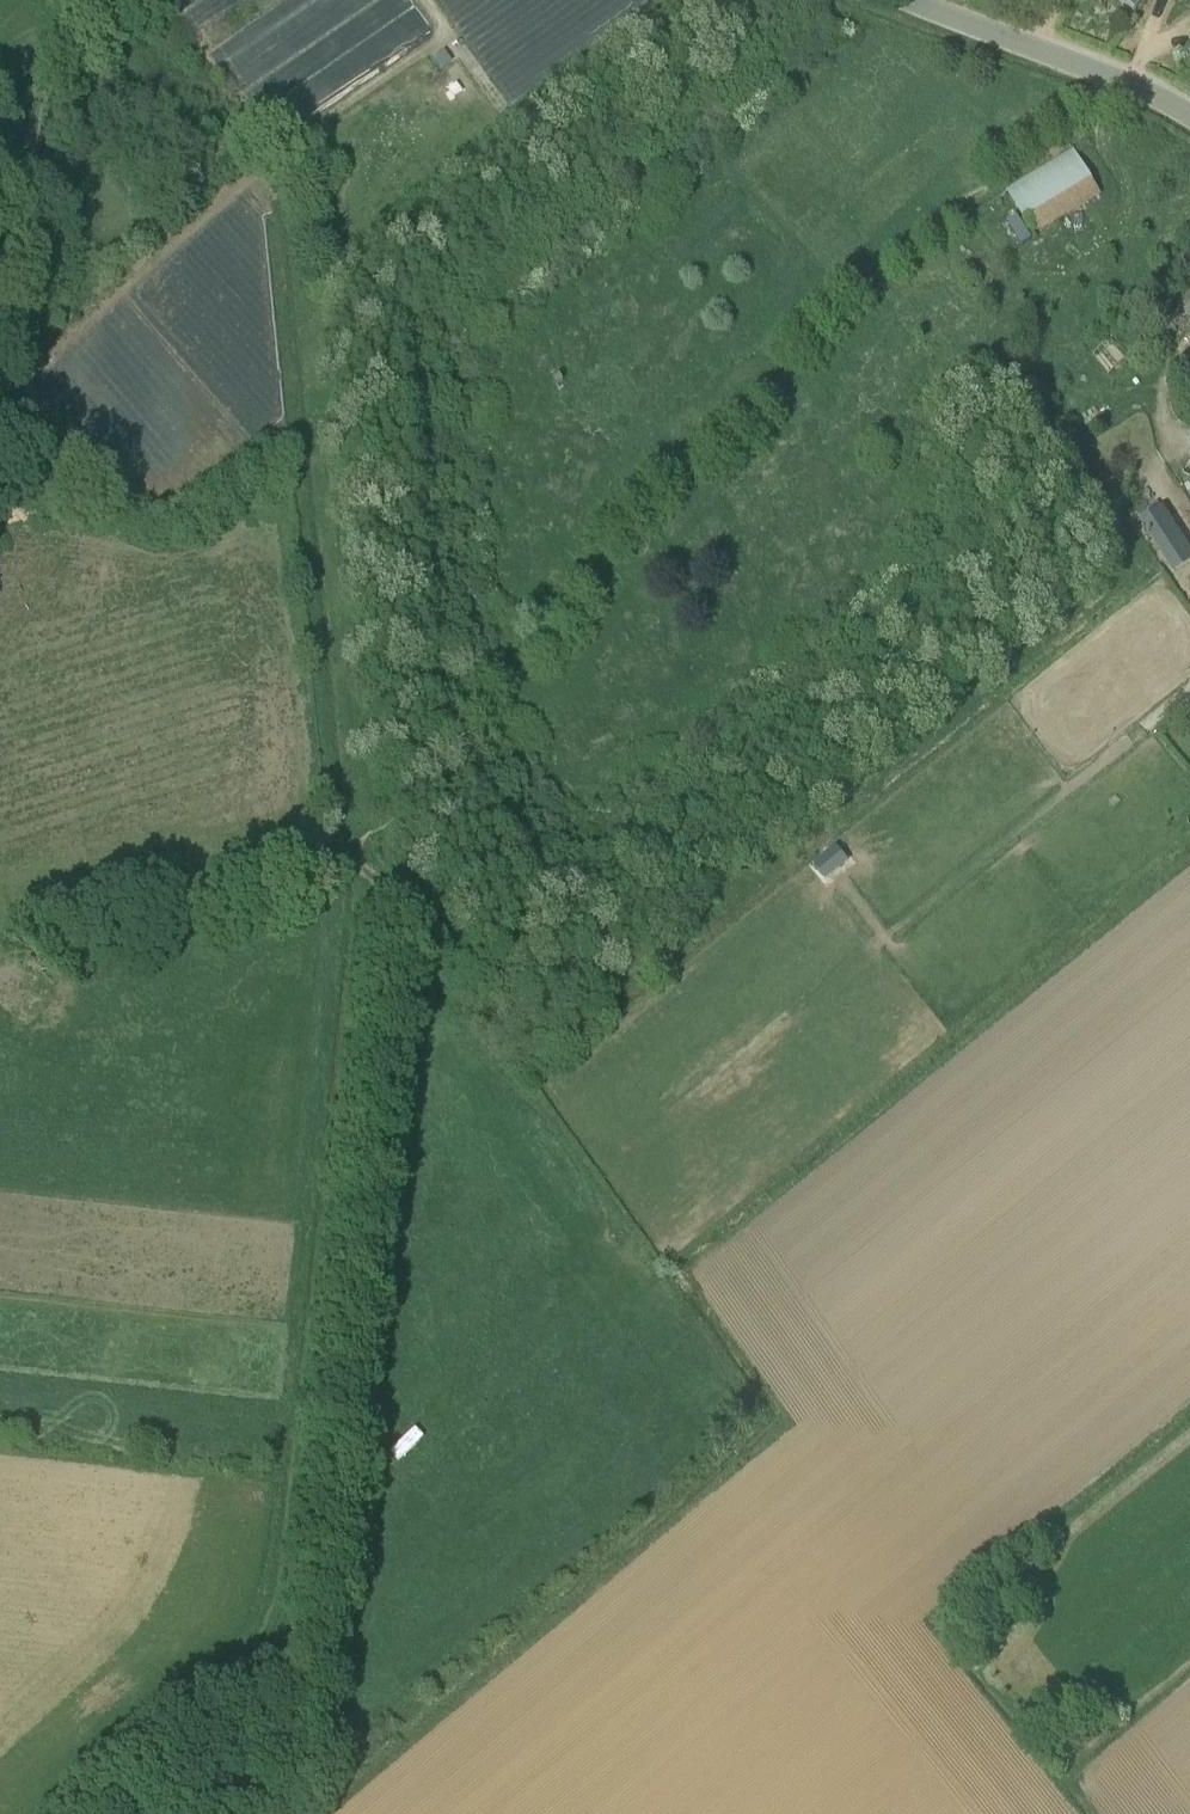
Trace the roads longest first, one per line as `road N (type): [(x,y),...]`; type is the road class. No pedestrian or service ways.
road 1 (track): [(0,971),(335,862),(362,861),(375,847)]
road 2 (unclassified): [(1189,116),(912,0)]

